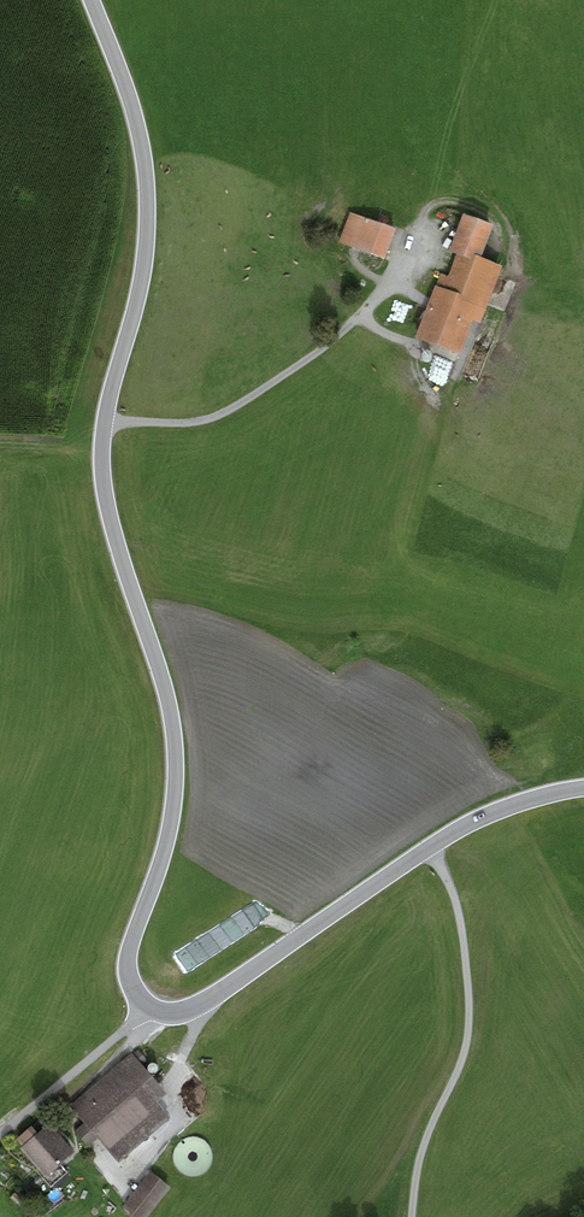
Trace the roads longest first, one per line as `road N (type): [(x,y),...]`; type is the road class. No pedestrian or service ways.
road 1 (tertiary): [(583,787),(480,817),(207,1002),(168,1013),(133,992),(128,946),(169,832),(175,770),(169,708),(106,491),(105,420),(136,312),(148,192),(141,137),(93,0)]
road 2 (track): [(412,1216),(421,1153),(467,1054),(471,1013),(462,921),(429,848)]
road 3 (track): [(105,420),(166,424),(221,415),(333,340),(401,273),(416,247)]
road 4 (track): [(146,1006),(0,1134)]

